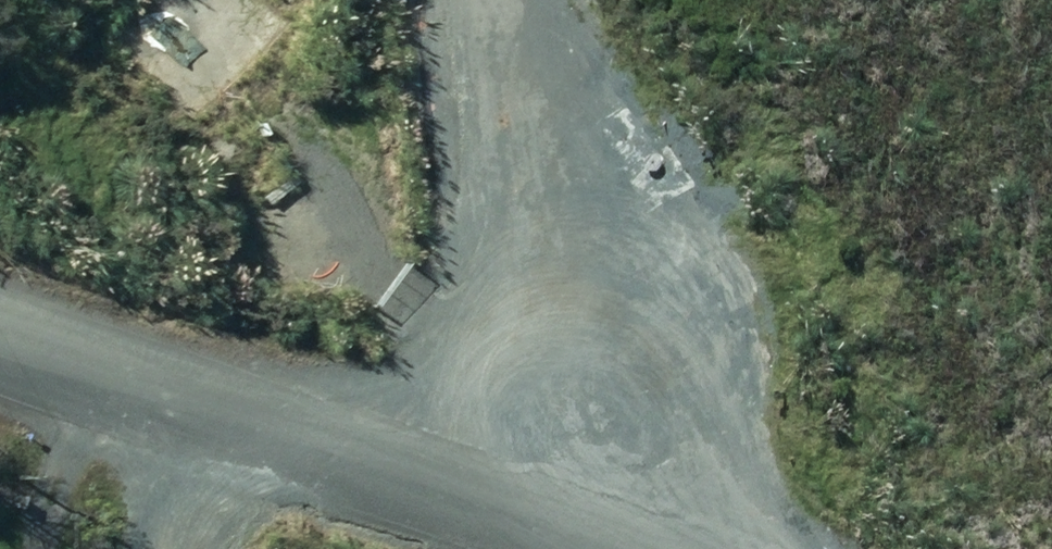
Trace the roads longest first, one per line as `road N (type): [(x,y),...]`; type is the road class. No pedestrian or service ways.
road 1 (unclassified): [(628,548),(0,343)]
road 2 (track): [(533,512),(499,0)]
road 3 (track): [(184,548),(199,406)]

